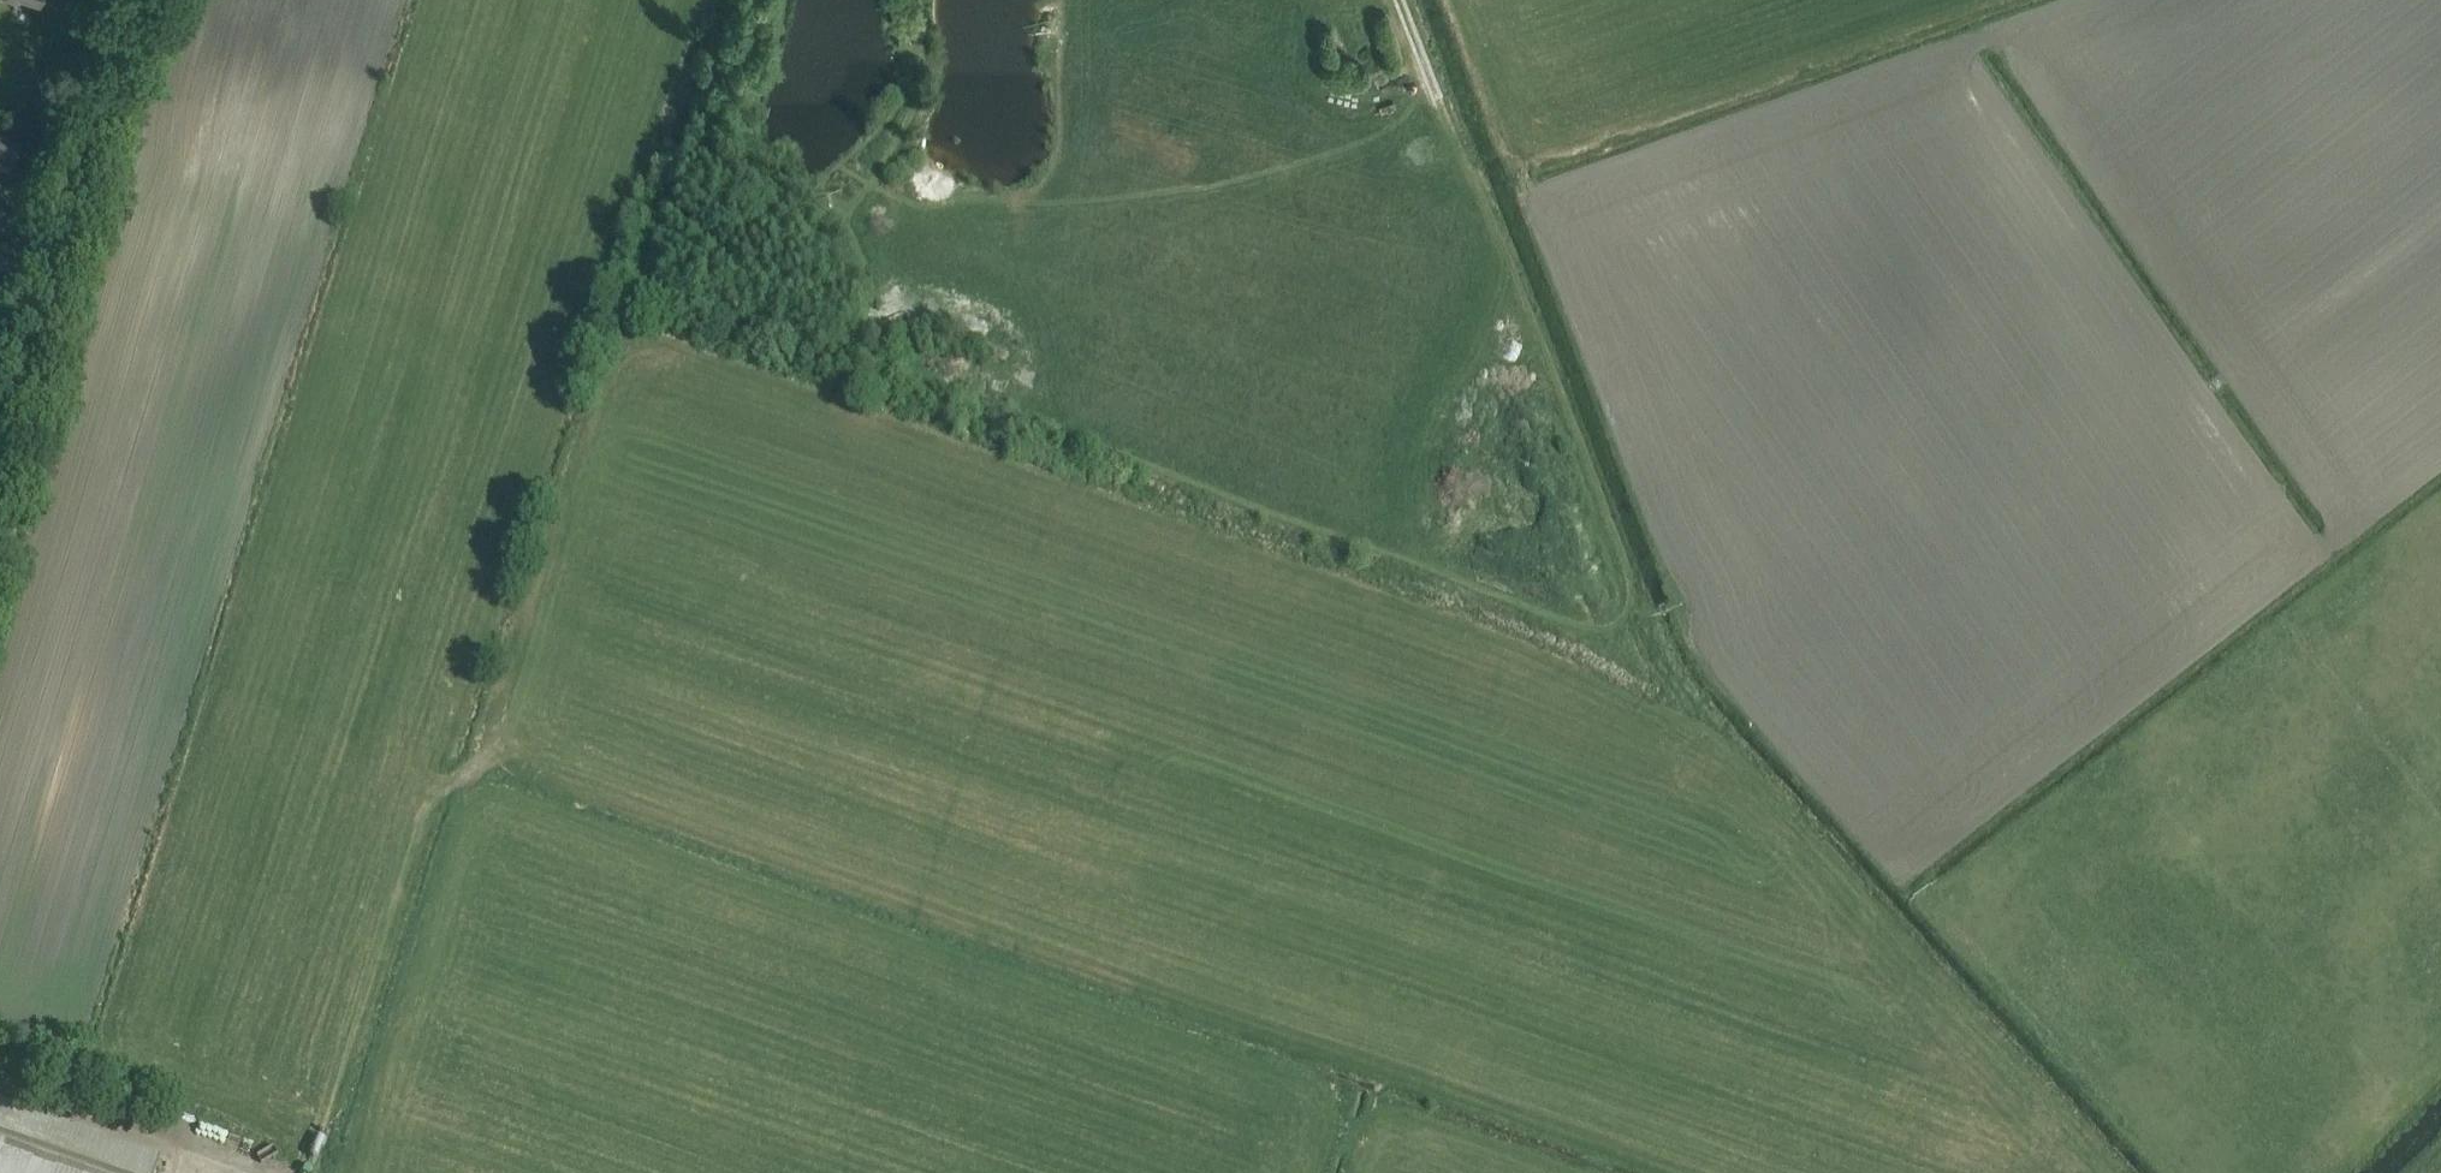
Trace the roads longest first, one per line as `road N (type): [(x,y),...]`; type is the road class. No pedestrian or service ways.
road 1 (unclassified): [(0,439),(122,0)]
road 2 (track): [(1399,0),(1545,374)]

